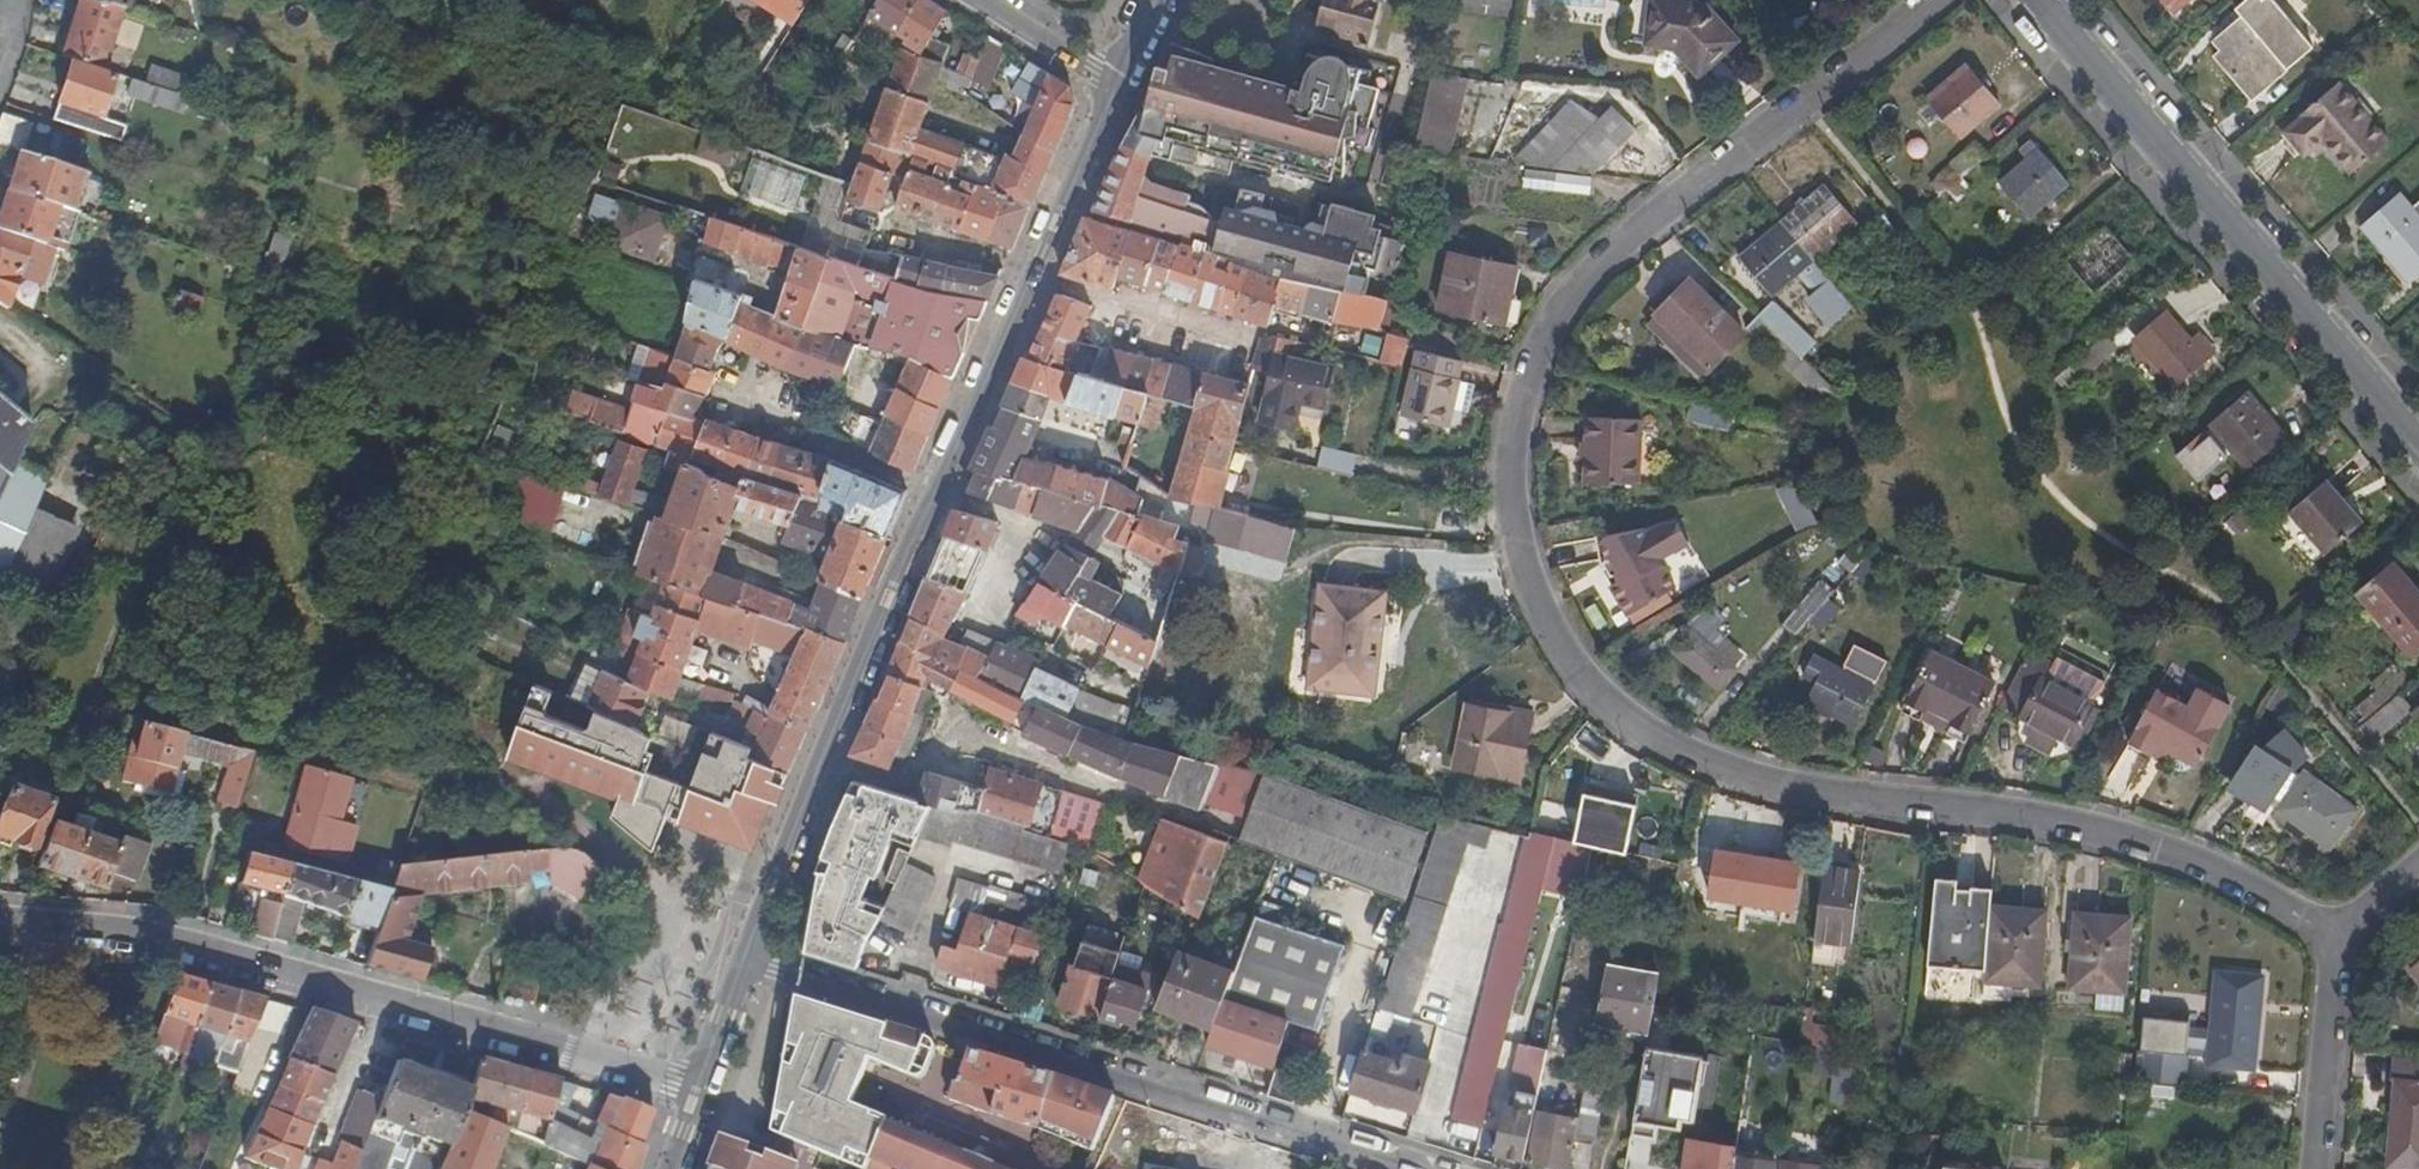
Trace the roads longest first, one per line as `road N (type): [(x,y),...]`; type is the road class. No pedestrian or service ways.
road 1 (residential): [(2330,932),(2133,833),(1719,773),(1606,713),(1531,622),(1498,500),(1516,393),(1569,279),(1924,0)]
road 2 (residential): [(1117,81),(811,781),(742,962)]
road 3 (residential): [(742,962),(1399,1168)]
road 4 (residential): [(698,1085),(163,946),(47,929)]
road 5 (tertiary): [(2036,0),(2418,445)]
road 6 (residential): [(2330,932),(2307,1168)]
road 7 (residential): [(0,1089),(47,929)]
road 8 (residential): [(982,0),(1117,81)]
road 9 (residential): [(742,962),(698,1085)]

